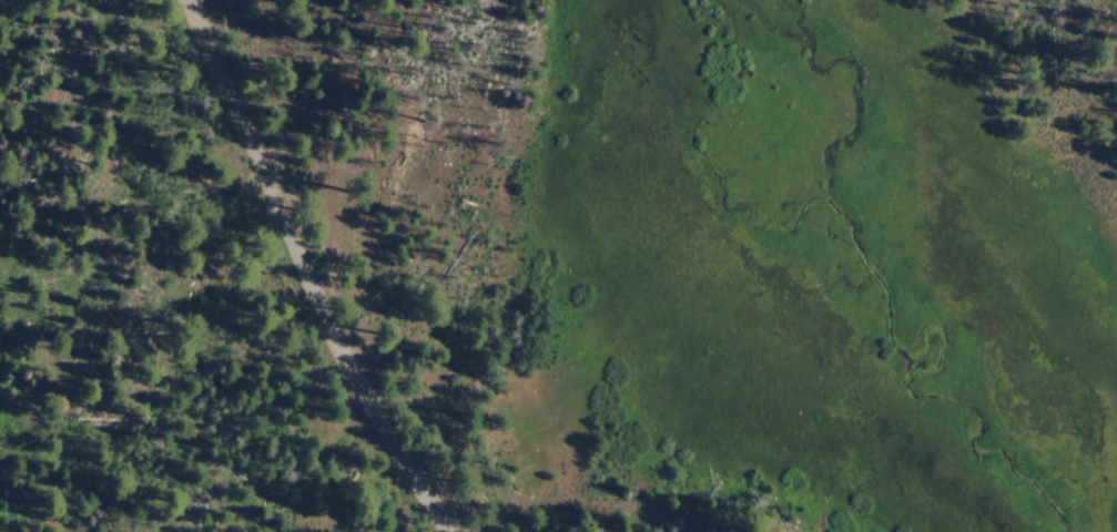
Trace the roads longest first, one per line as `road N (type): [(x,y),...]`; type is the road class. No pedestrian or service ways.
road 1 (residential): [(194,0),(232,125),(356,379),(445,531)]

